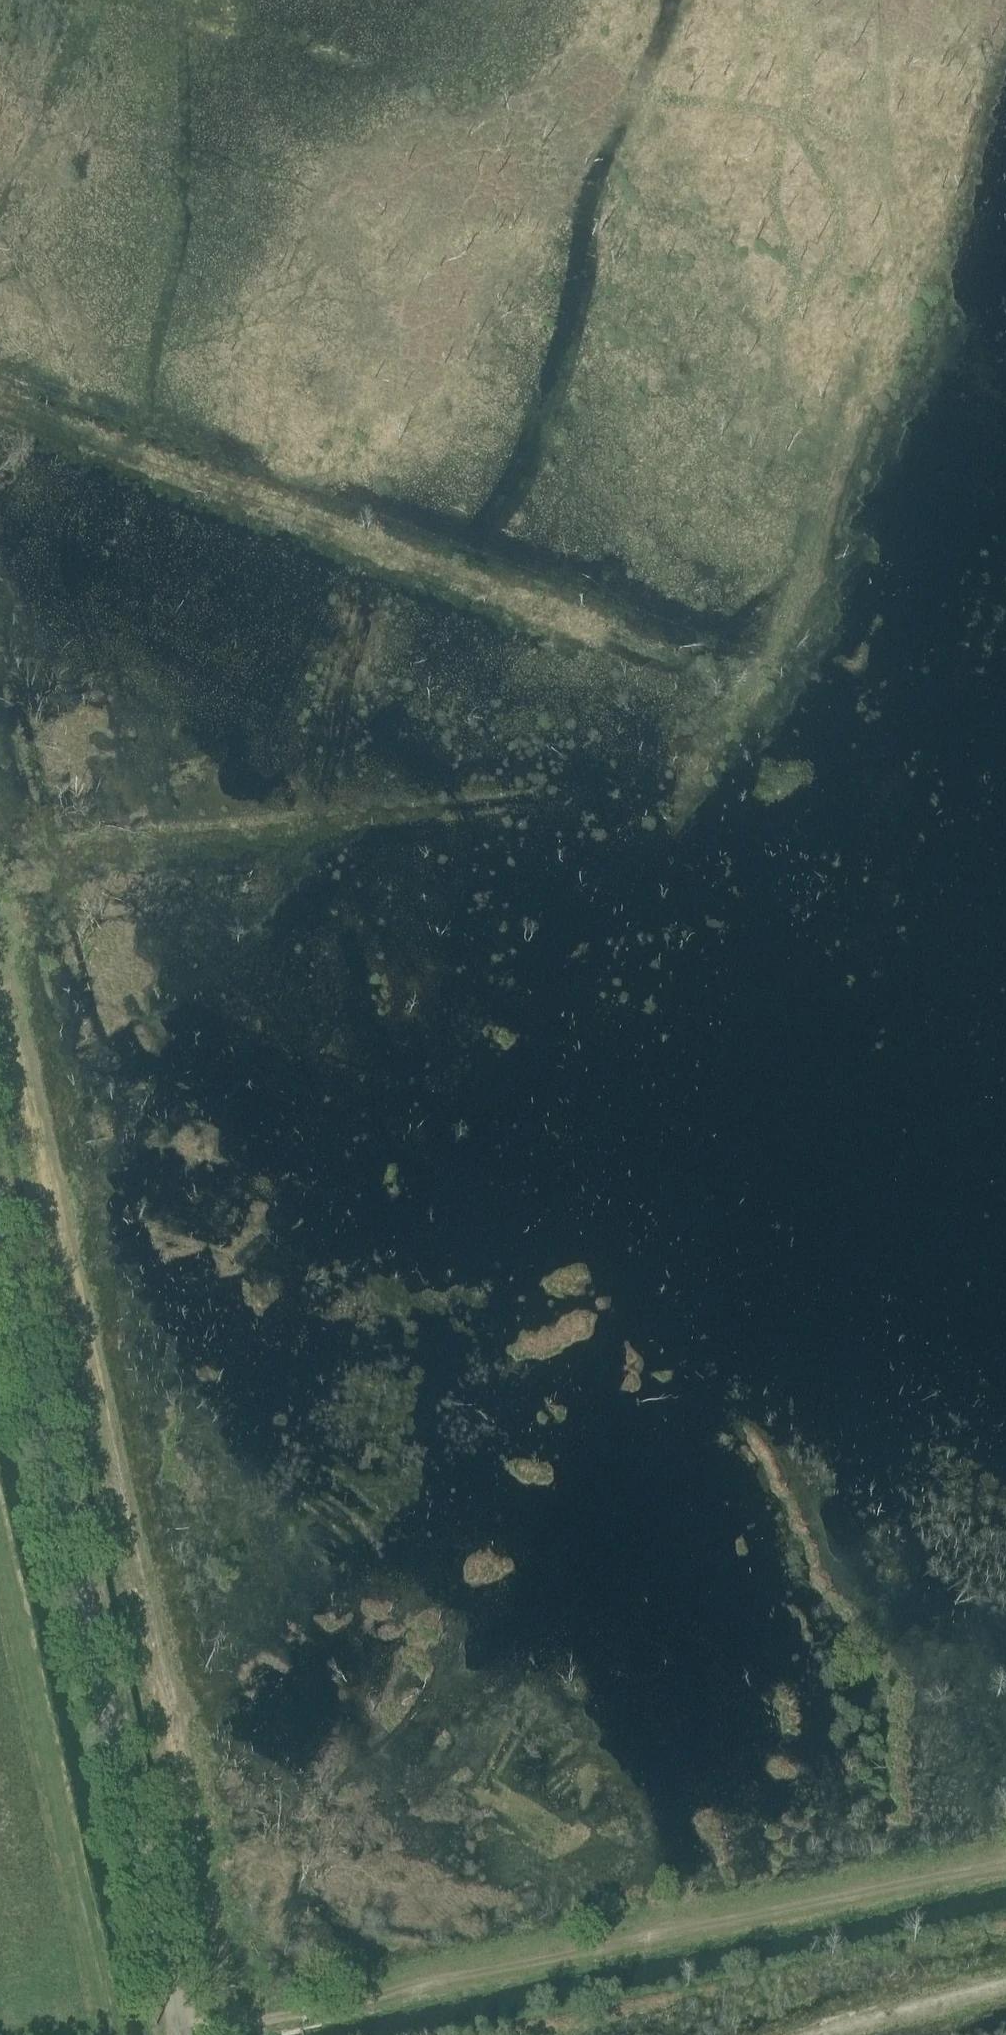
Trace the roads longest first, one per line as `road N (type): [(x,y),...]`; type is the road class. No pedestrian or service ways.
road 1 (unclassified): [(192,2034),(0,1236)]
road 2 (track): [(1005,1876),(289,2034)]

